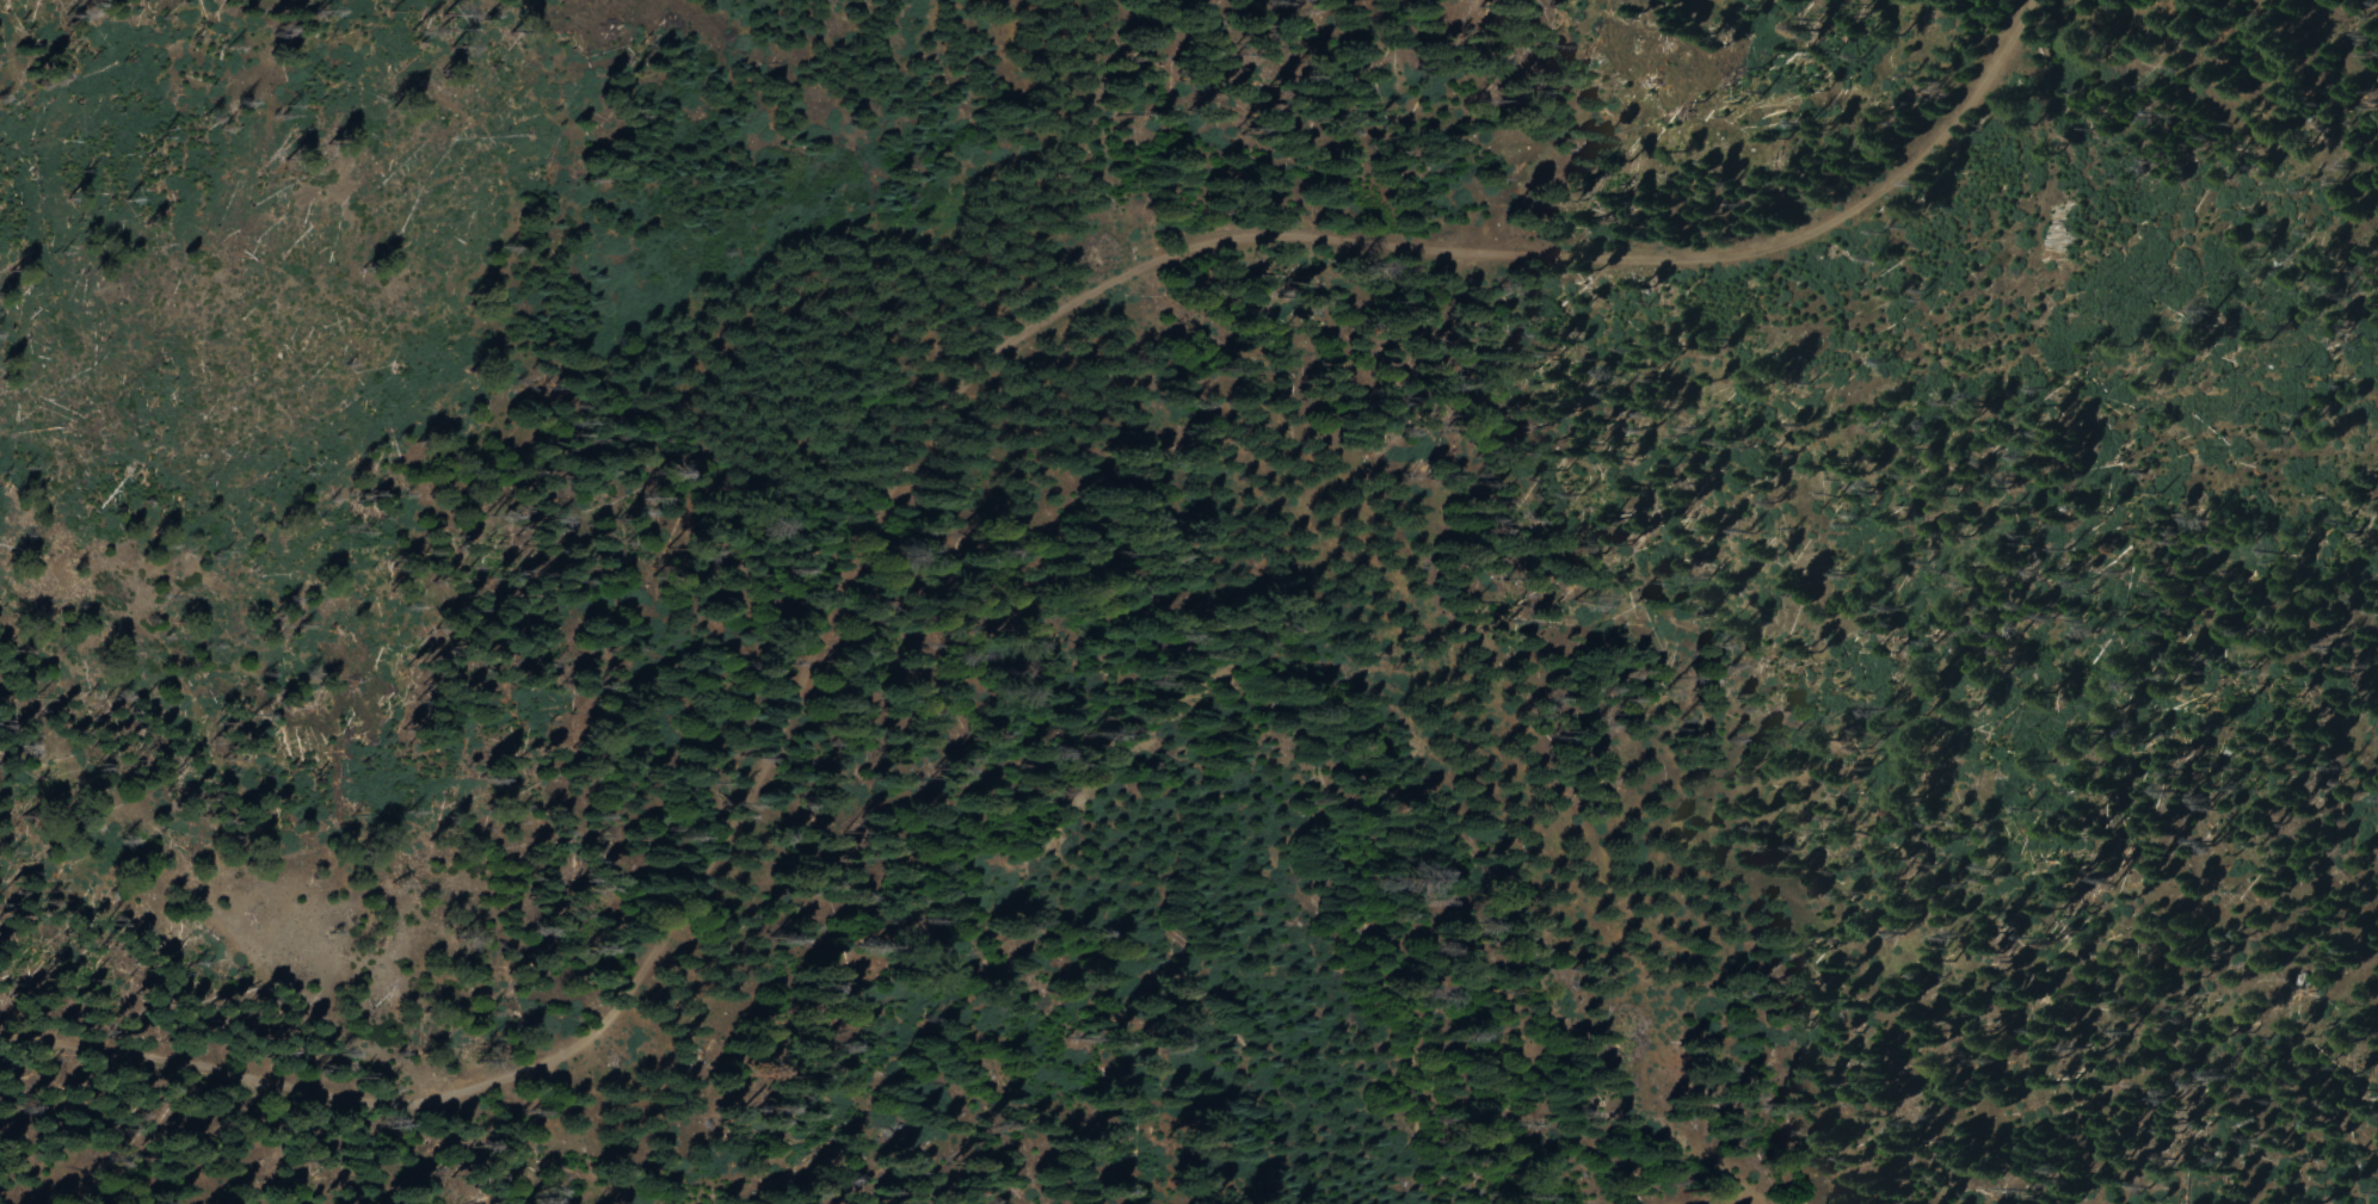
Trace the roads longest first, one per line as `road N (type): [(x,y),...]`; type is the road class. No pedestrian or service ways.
road 1 (track): [(0,1056),(69,1061),(302,1106),(529,1087),(658,1008),(801,748),(852,618),(957,408),(1014,333),(1076,297),(1228,235),(1503,253),(1766,248),(1826,226),(1906,169),(2022,45),(2039,0)]

